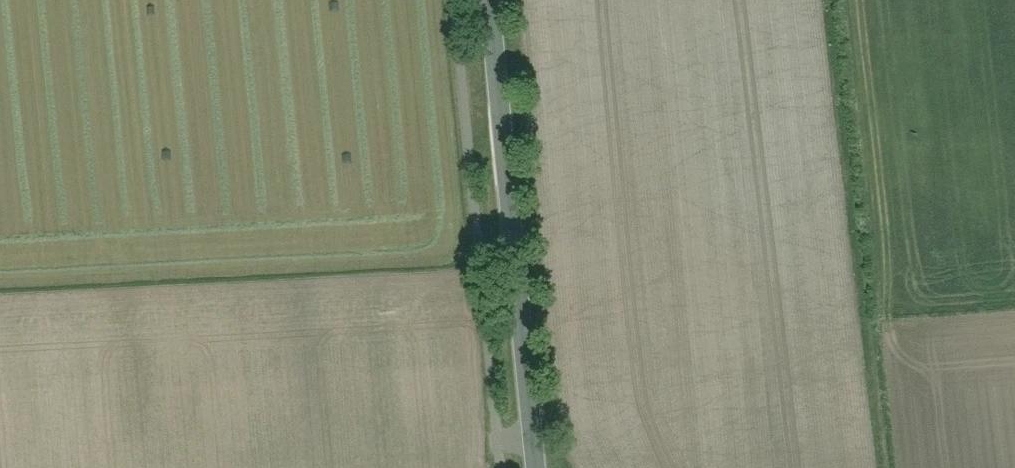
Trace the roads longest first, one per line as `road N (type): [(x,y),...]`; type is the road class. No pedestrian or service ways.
road 1 (tertiary): [(500,0),(545,467)]

